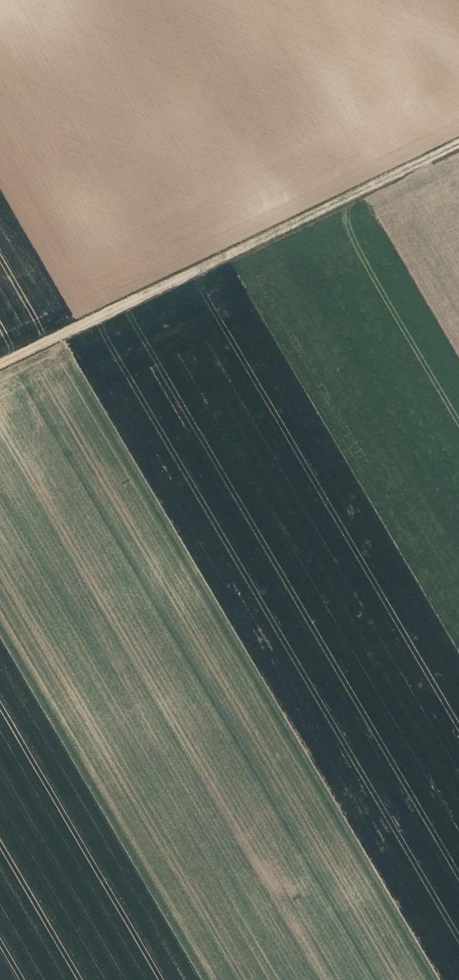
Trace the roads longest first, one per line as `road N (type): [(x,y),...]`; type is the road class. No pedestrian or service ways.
road 1 (track): [(458,143),(0,360)]

